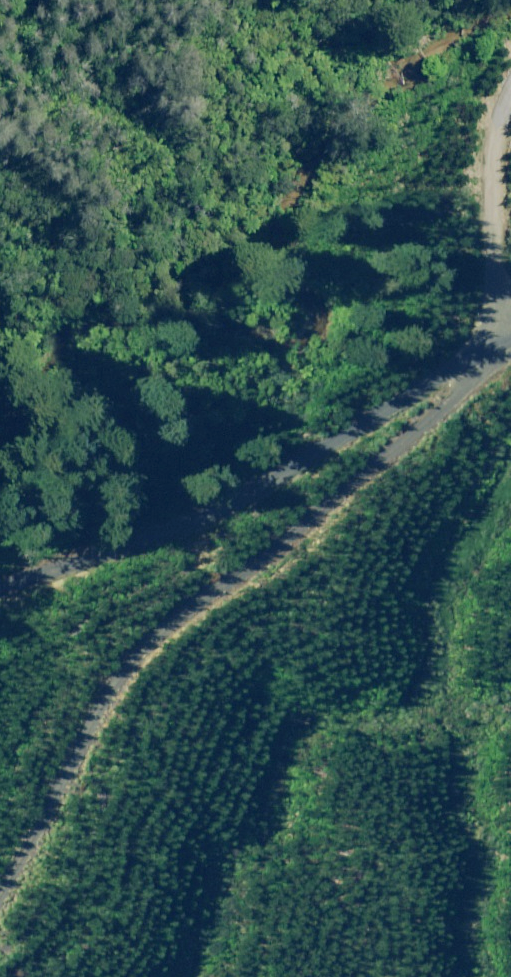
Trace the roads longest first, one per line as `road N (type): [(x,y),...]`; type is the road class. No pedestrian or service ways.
road 1 (unclassified): [(510,349),(280,547),(137,651),(0,889)]
road 2 (track): [(510,345),(236,500),(0,589)]

